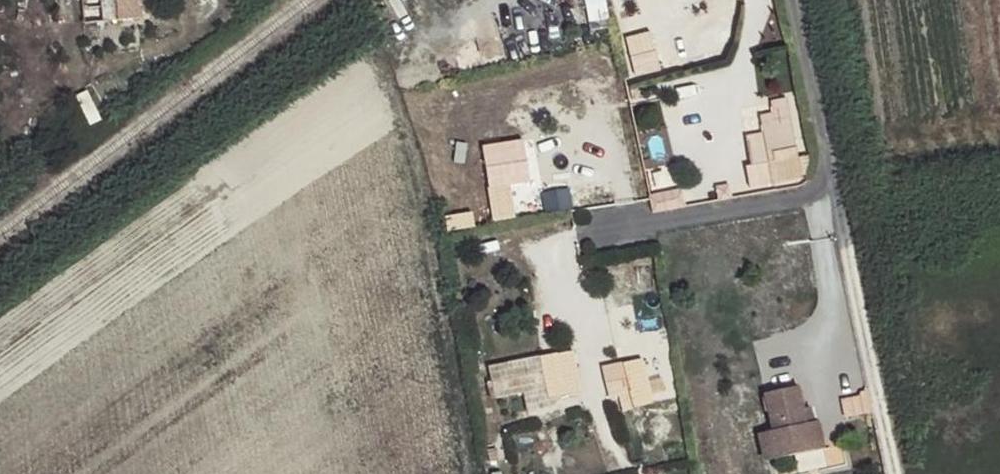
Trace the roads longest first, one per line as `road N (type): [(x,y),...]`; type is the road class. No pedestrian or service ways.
road 1 (unclassified): [(832,192),(893,473)]
road 2 (residential): [(577,236),(832,192)]
road 3 (unclassified): [(791,0),(832,192)]

